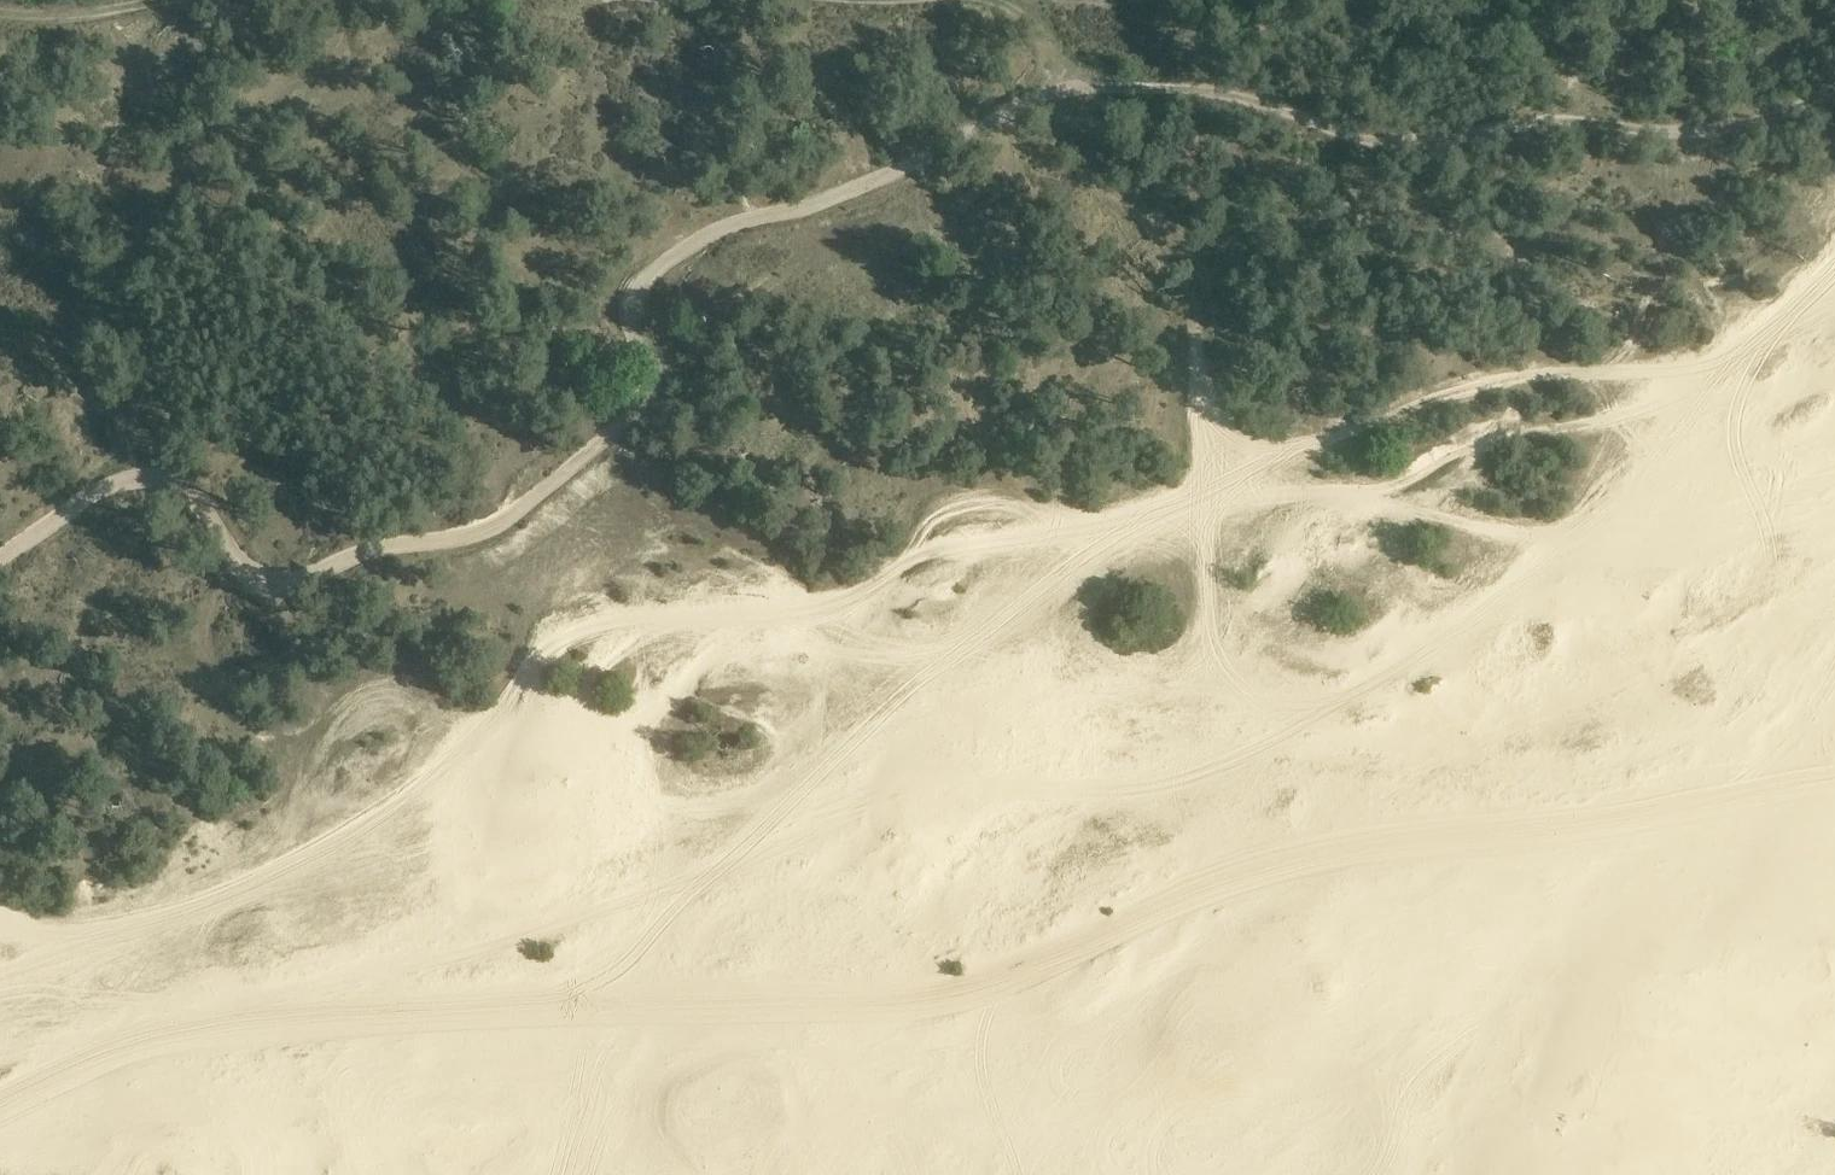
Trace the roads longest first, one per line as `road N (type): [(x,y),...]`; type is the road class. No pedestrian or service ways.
road 1 (track): [(1834,810),(1550,839),(1412,841),(1290,861),(942,993),(500,1001),(334,1014),(173,1040),(98,1061),(0,1105)]
road 2 (track): [(0,924),(143,928),(362,818),(512,699),(545,641),(689,606),(876,589),(963,532),(1130,509),(1459,388),(1520,374),(1590,368),(1712,381)]
road 3 (track): [(500,1001),(681,892),(878,735),(997,688),(1135,692),(1293,718),(1403,679),(1834,272)]
road 4 (track): [(1073,91),(990,121),(893,177),(734,225),(650,270),(637,286),(635,308),(653,369),(649,394),(610,435),(486,531),(368,552),(280,582),(241,564),(204,507),(155,477),(90,496),(0,559)]
road 5 (track): [(1029,0),(1073,91),(1216,93),(1354,137),(1433,142),(1546,120),(1724,130),(1834,88)]
road 6 (track): [(1073,91),(1083,162),(1166,234),(1194,287),(1215,705)]
road 7 (track): [(0,10),(62,16),(169,0)]

